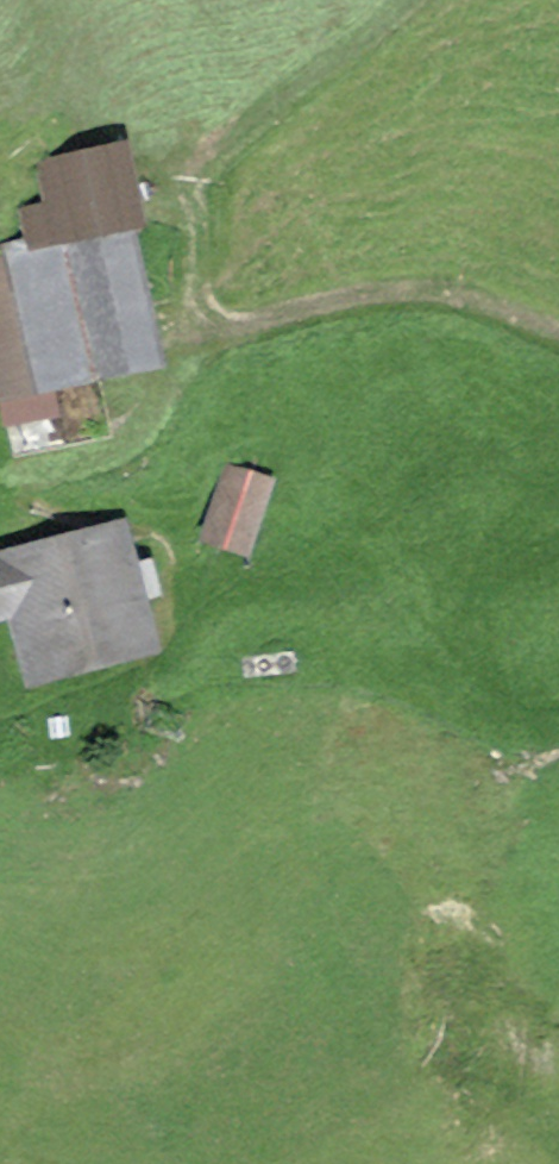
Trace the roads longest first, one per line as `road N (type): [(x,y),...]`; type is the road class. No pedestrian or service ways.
road 1 (track): [(558,327),(465,292),(400,289),(230,321),(207,304),(189,184),(276,97),(410,0)]
road 2 (track): [(230,321),(111,452),(56,470),(0,461)]
road 3 (track): [(344,650),(558,526)]
road 4 (track): [(344,650),(516,721),(558,716)]

